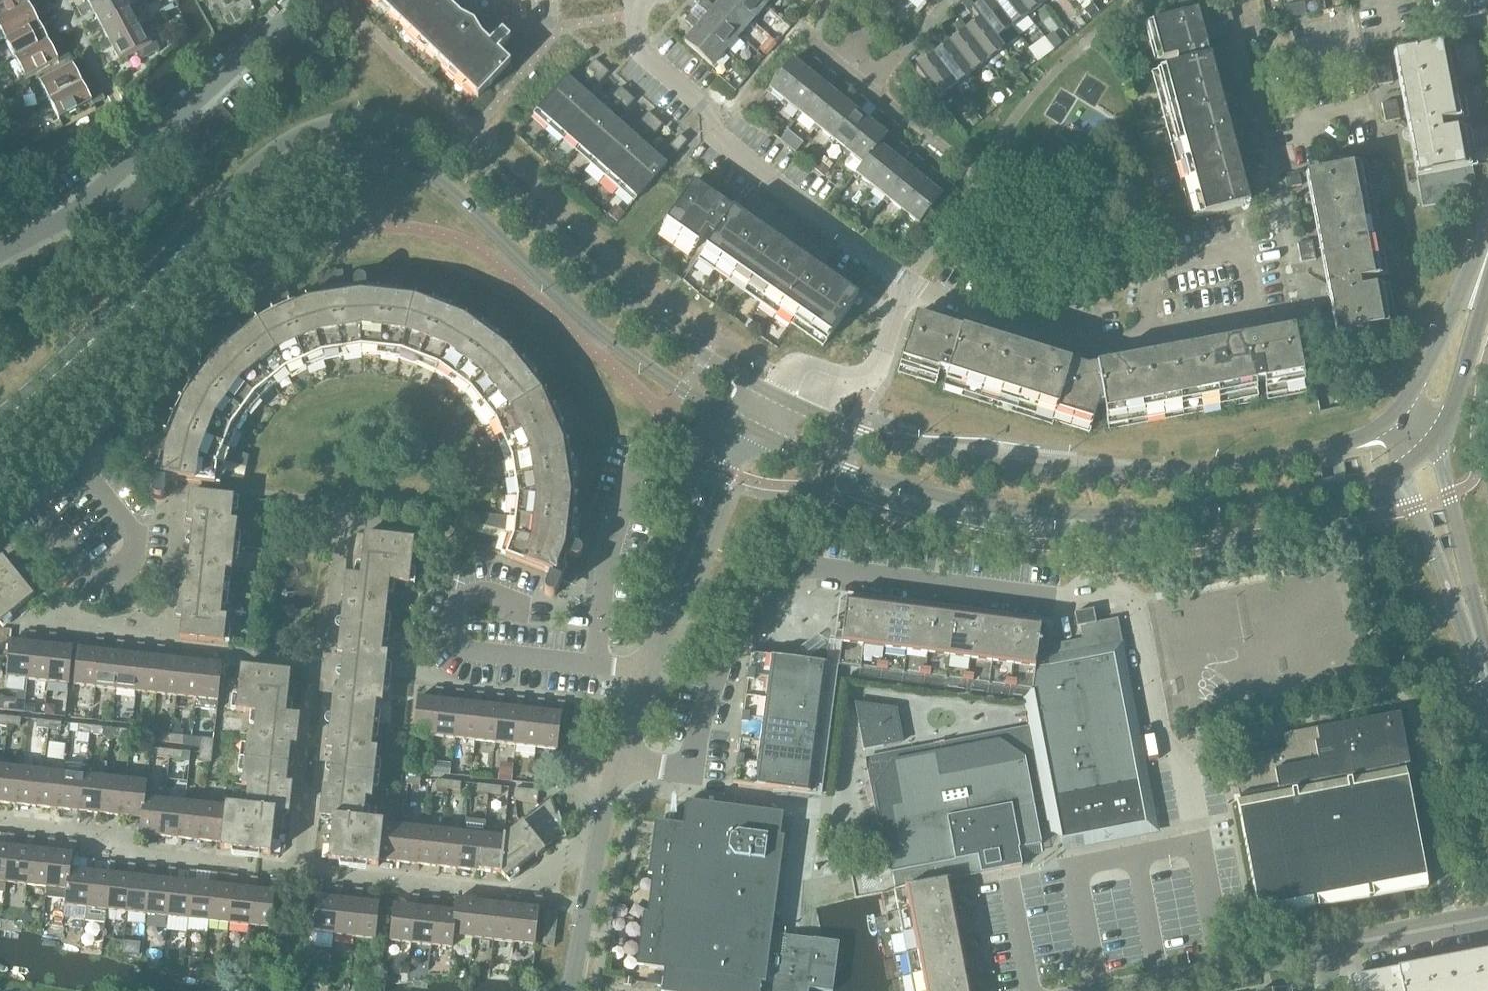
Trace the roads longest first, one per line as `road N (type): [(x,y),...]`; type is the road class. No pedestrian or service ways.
road 1 (residential): [(625,757),(681,769),(697,759),(717,672),(735,639),(791,573),(810,562),(1059,594),(1123,591),(1136,604),(1164,741),(1186,772),(1199,843)]
road 2 (secondary): [(762,392),(608,286),(473,157),(436,131),(387,119),(326,123),(286,139),(205,213),(118,321)]
road 3 (secondary): [(118,321),(295,170),(344,152),(376,153),(404,159),(450,189),(592,329),(681,394),(742,426)]
road 4 (secondary): [(742,426),(850,473),(950,500),(1070,517),(1196,515),(1397,471)]
road 5 (residential): [(1136,340),(1050,337),(905,278),(710,132),(712,116),(642,54),(617,20),(632,0)]
road 6 (secondary): [(1391,424),(1361,441),(1199,473),(1071,473),(957,459),(864,434),(762,392)]
road 7 (residential): [(652,672),(476,651),(458,639),(452,618),(461,597),(478,589),(501,595),(514,611)]
road 8 (unclassified): [(652,672),(742,426)]
road 9 (residential): [(1136,340),(1171,257),(1243,239),(1258,314)]
road 10 (unclassified): [(571,990),(609,794),(625,757)]
road 11 (residential): [(1480,648),(1451,492),(1432,441)]
road 12 (unclassified): [(147,144),(299,0)]
road 13 (residential): [(1353,42),(1288,57),(1303,125),(1368,109)]
road 14 (secondary): [(1487,251),(1391,424)]
road 15 (residential): [(1397,471),(1480,648)]
road 16 (residential): [(1097,990),(1073,866),(1140,855)]
road 17 (unclassified): [(0,253),(71,214),(147,144)]
road 18 (secondary): [(1432,441),(1454,403),(1487,271)]
road 19 (residential): [(147,144),(127,124),(64,0)]
road 20 (residential): [(1324,953),(1487,917)]
road 21 (residential): [(107,577),(134,556),(139,535),(74,452)]
road 22 (secondary): [(0,421),(118,321)]
road 23 (residential): [(1487,26),(1459,16),(1353,42)]
road 24 (residential): [(1140,855),(1164,983)]
road 25 (residential): [(1199,843),(1223,971)]
road 26 (residential): [(107,577),(90,574),(24,488)]
road 27 (residential): [(1258,314),(1136,340)]

